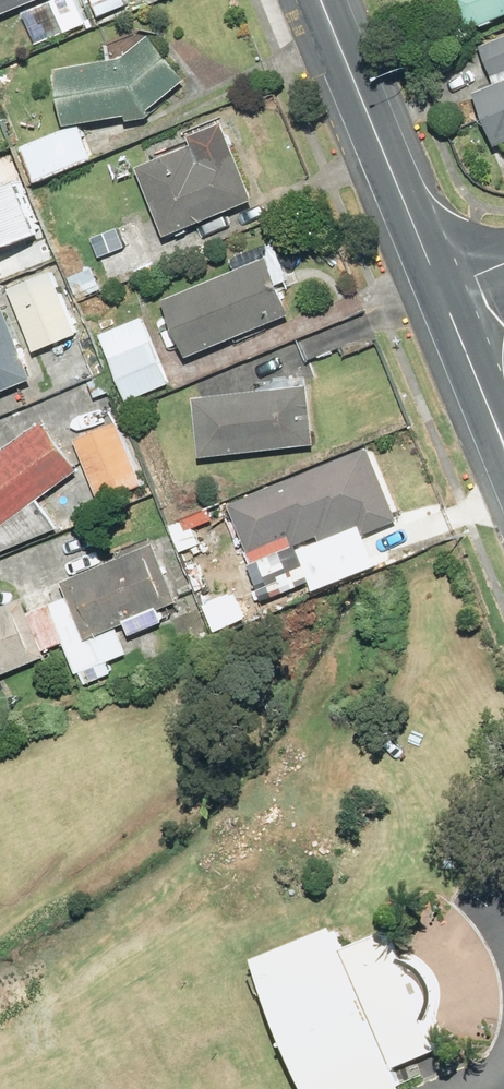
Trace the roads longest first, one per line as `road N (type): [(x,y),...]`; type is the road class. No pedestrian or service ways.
road 1 (tertiary): [(320,0),(440,289)]
road 2 (tertiary): [(440,289),(503,446)]

